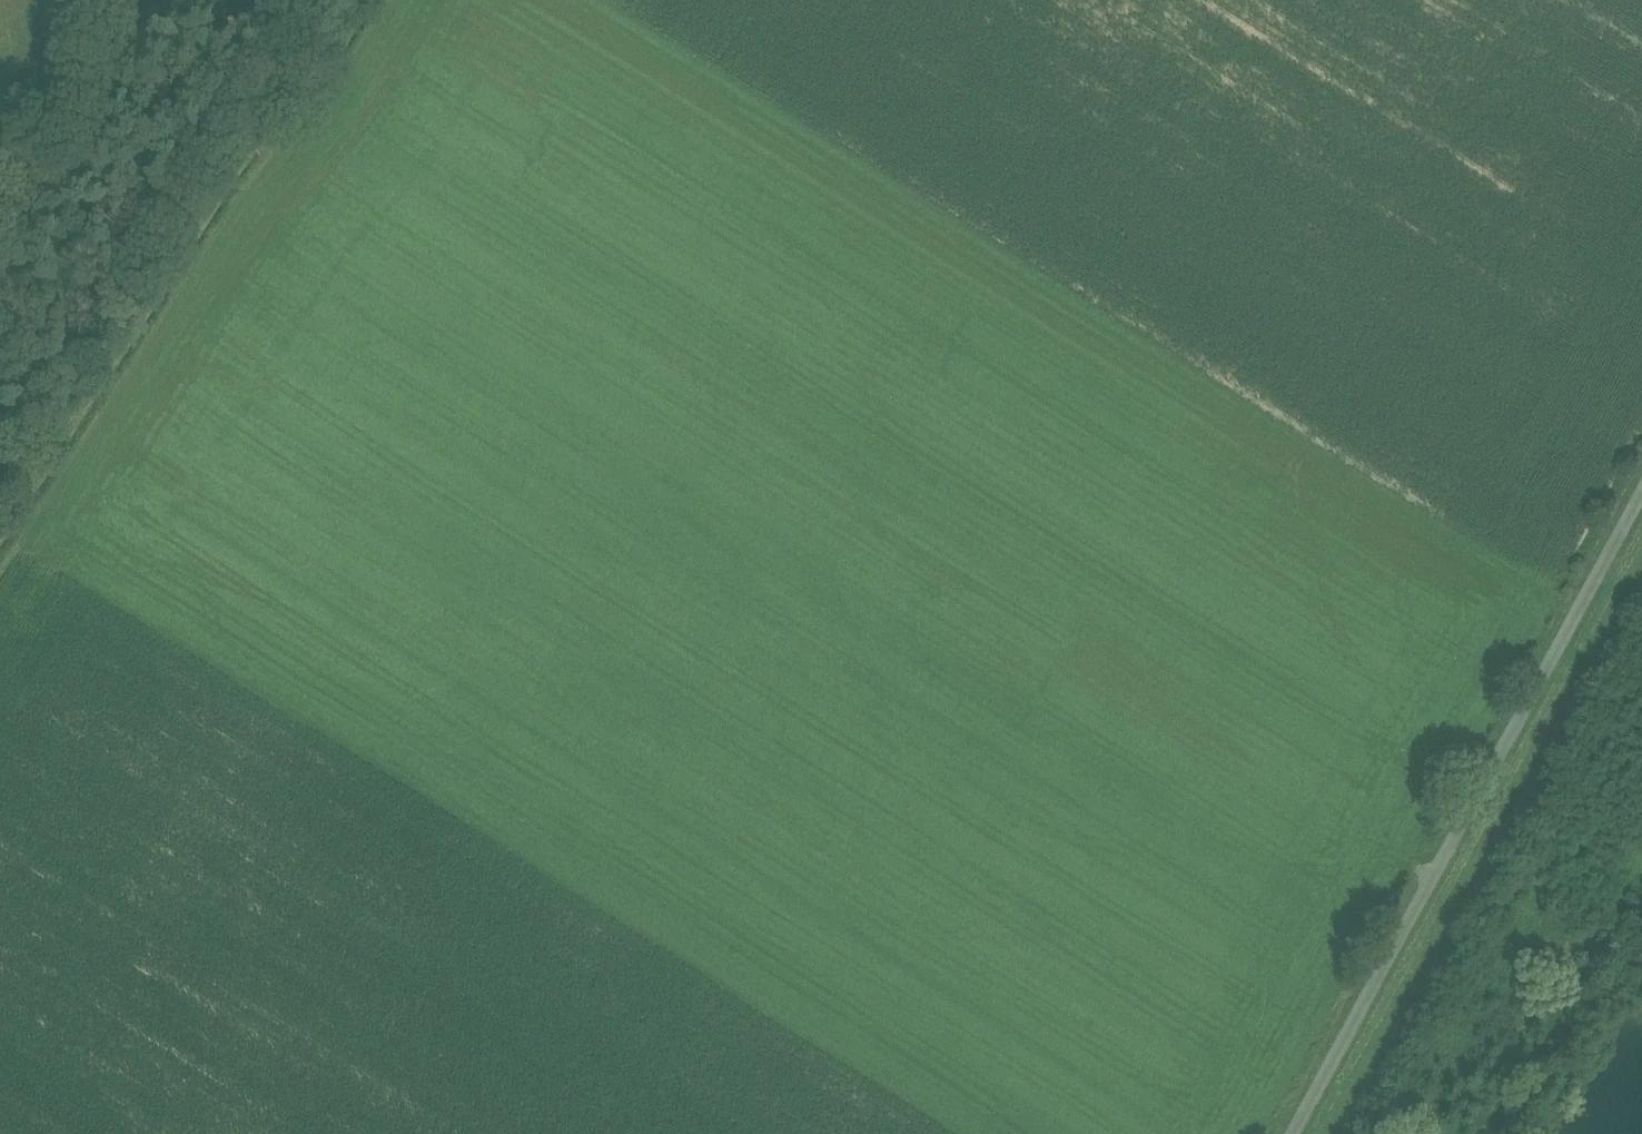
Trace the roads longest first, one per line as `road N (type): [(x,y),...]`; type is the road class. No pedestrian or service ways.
road 1 (unclassified): [(1641,514),(1306,1133)]

